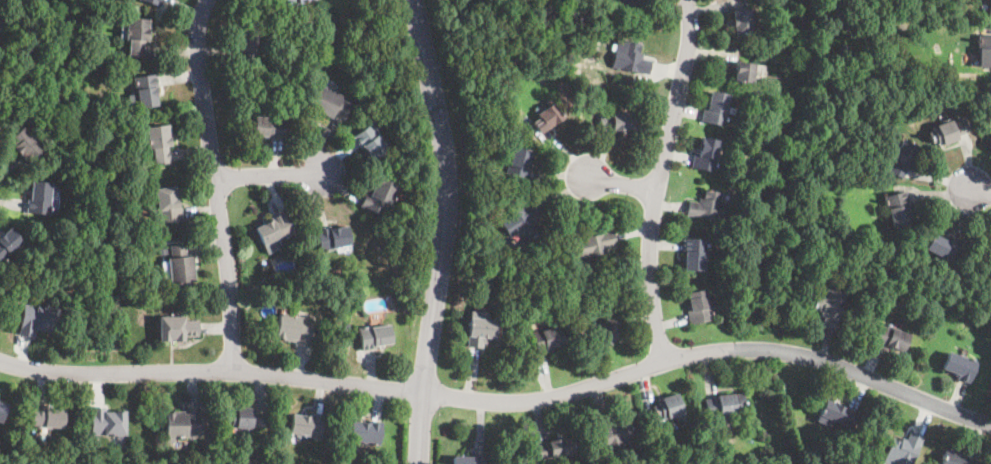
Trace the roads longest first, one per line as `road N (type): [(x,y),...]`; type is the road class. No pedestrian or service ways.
road 1 (tertiary): [(990,422),(824,361),(753,351),(662,363),(573,397),(504,404),(422,397)]
road 2 (residential): [(413,0),(448,201),(420,463)]
road 3 (residential): [(422,397),(239,374),(45,375),(0,361)]
road 4 (residential): [(207,0),(197,46),(239,374)]
road 5 (residential): [(662,363),(649,236),(686,45),(685,0)]

